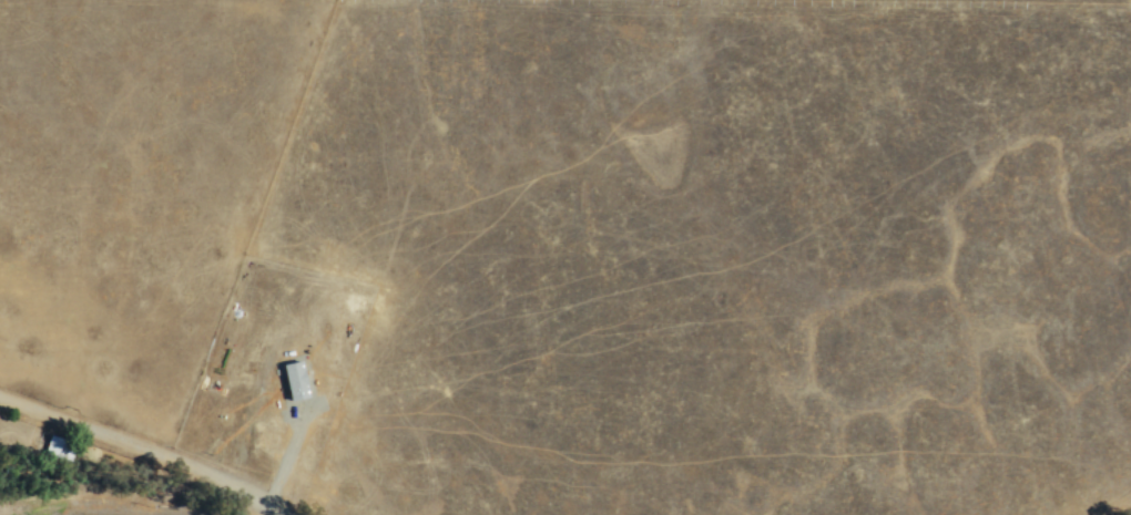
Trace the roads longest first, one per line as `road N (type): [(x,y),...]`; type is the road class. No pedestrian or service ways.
road 1 (residential): [(281,514),(149,449),(0,397)]

